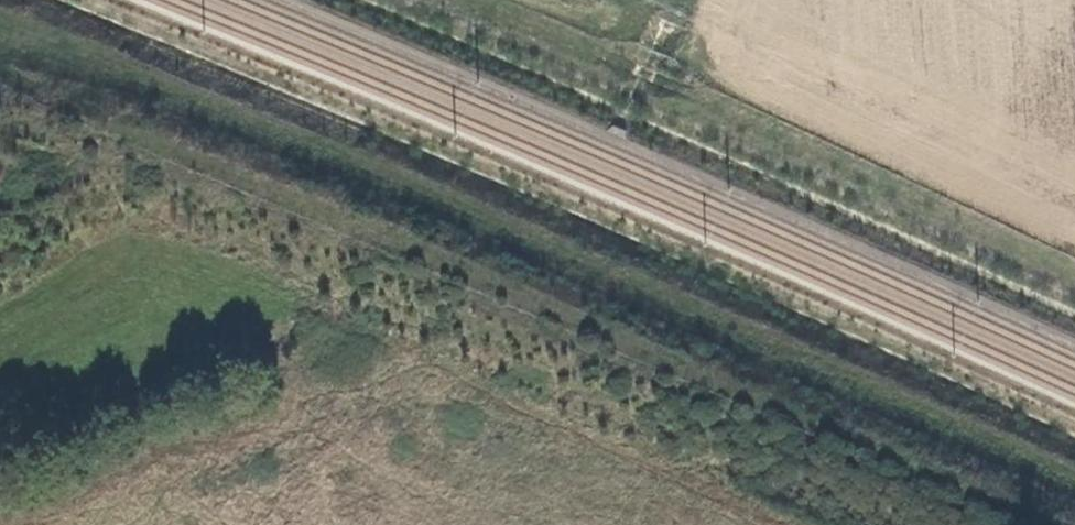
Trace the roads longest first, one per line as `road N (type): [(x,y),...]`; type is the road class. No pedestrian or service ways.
road 1 (track): [(0,12),(480,211),(1074,475)]
road 2 (track): [(1051,524),(181,149)]
road 3 (track): [(1074,275),(694,93),(469,0)]

